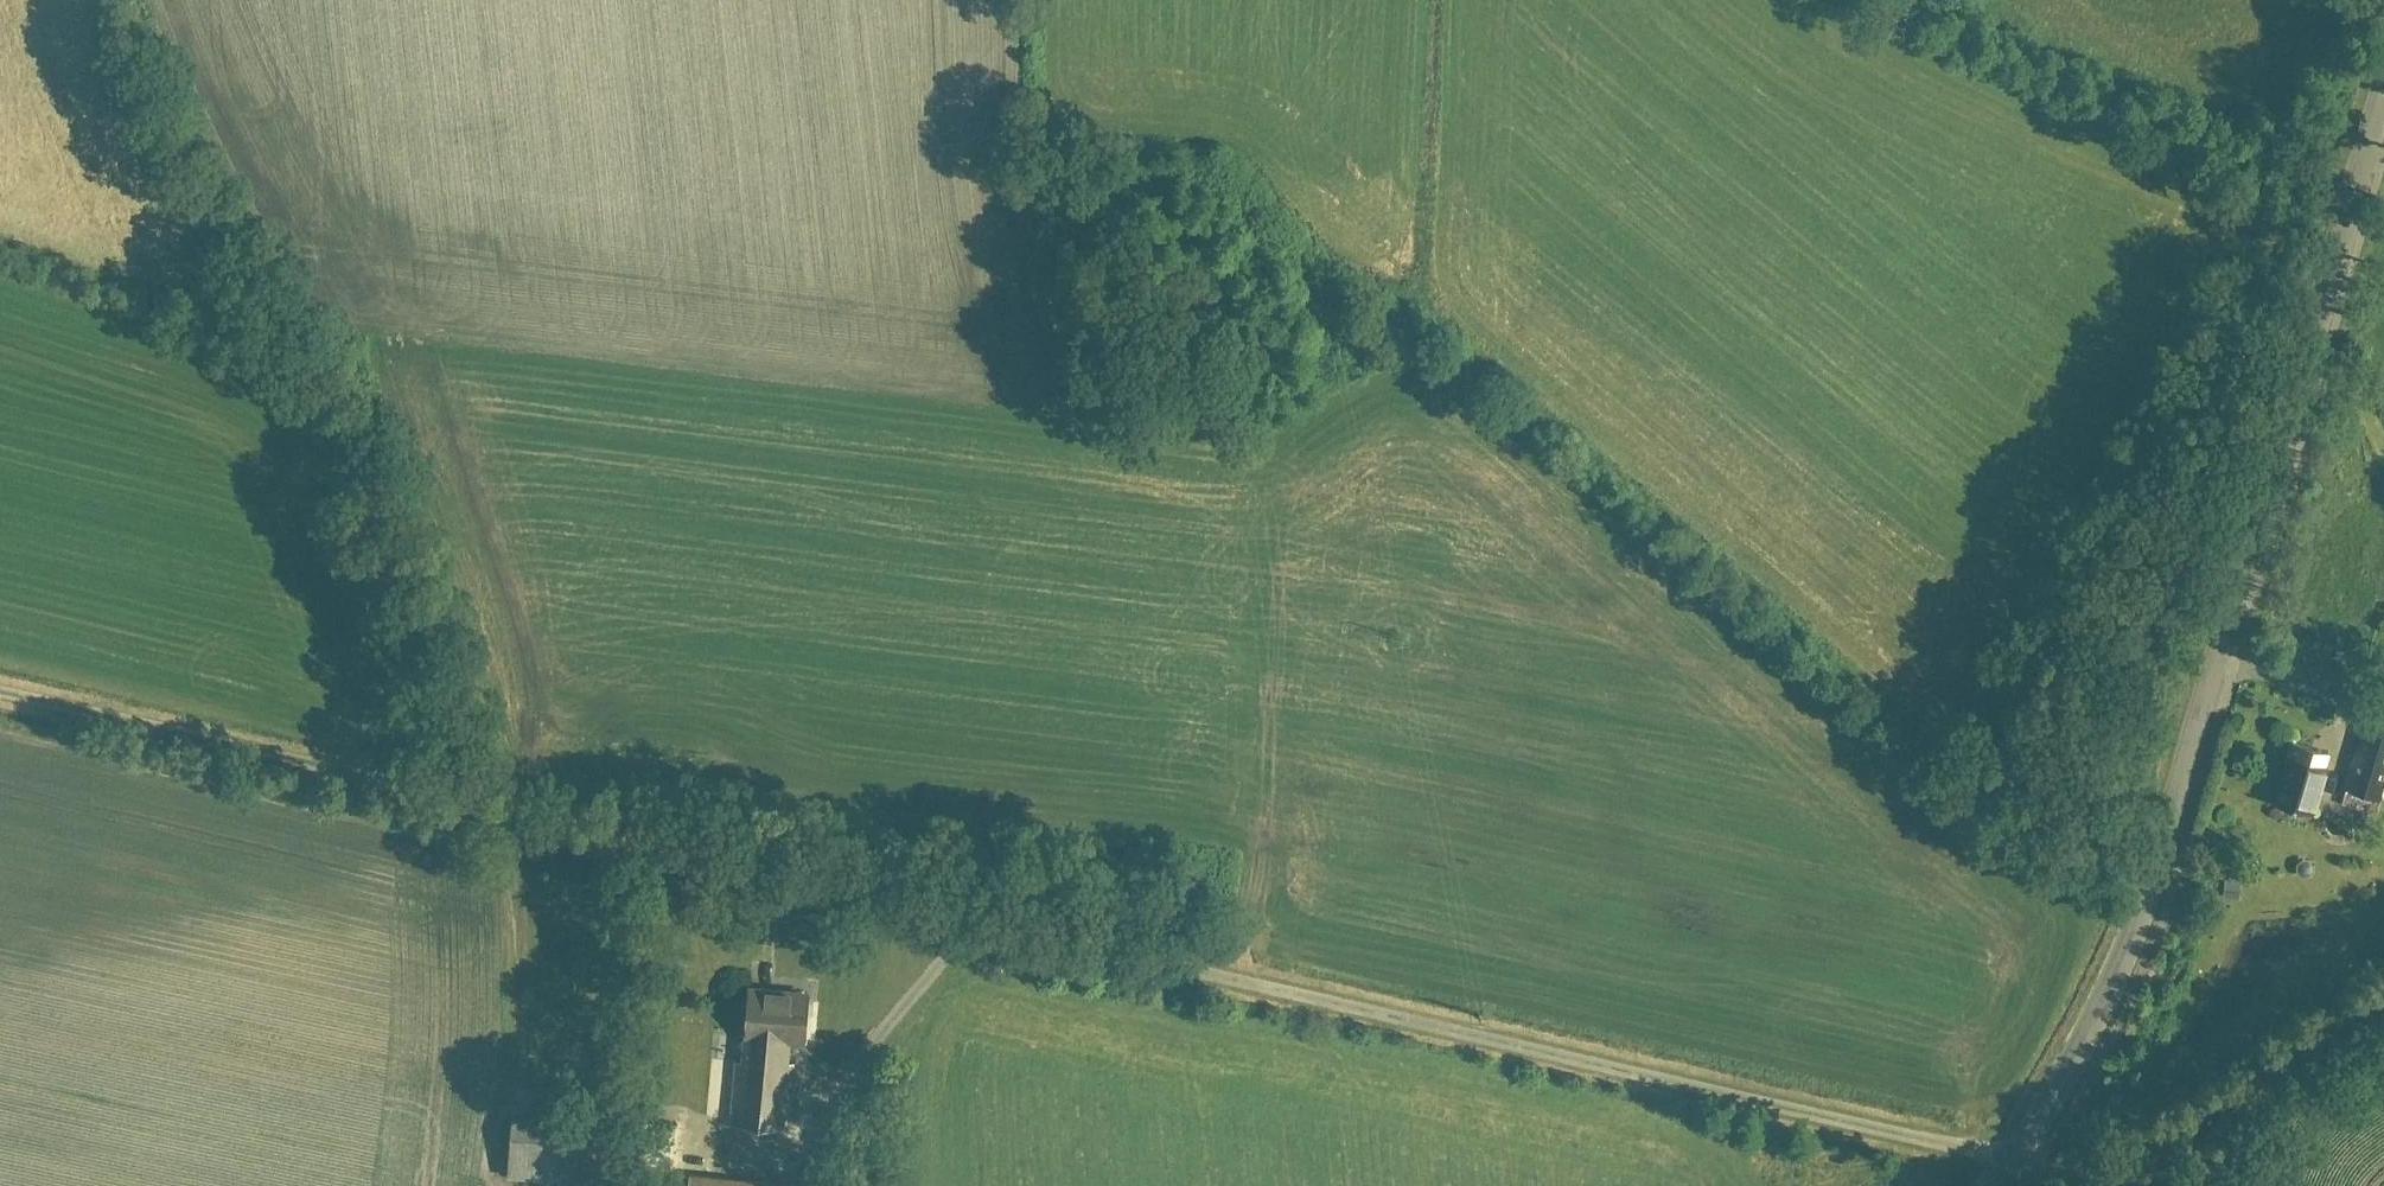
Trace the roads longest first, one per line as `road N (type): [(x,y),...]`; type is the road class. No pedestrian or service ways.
road 1 (tertiary): [(2383,76),(2142,902),(2058,1089),(1988,1185)]
road 2 (track): [(0,695),(977,927)]
road 3 (track): [(2383,1005),(2132,1158),(2077,1176),(2005,1166)]

